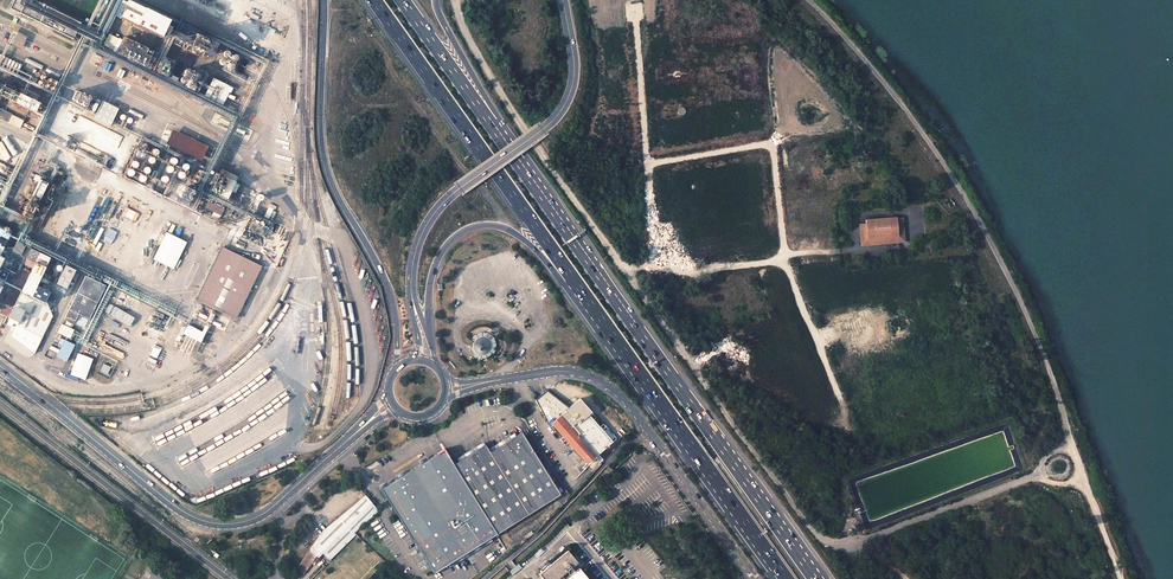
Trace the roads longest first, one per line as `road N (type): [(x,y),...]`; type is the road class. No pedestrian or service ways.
road 1 (residential): [(455,0),(469,39),(543,157),(816,532),(833,545),(848,544),(1042,473)]
road 2 (track): [(1068,452),(1036,336),(963,193),(893,94),(808,0)]
road 3 (trunk): [(815,578),(572,239)]
road 4 (trunk): [(374,0),(597,312)]
road 5 (trunk): [(324,0),(324,159),(388,290),(398,365)]
road 6 (tertiary): [(563,0),(574,68),(567,100),(550,123),(439,206),(419,241),(411,281)]
road 7 (unclassified): [(755,578),(619,395),(568,371),(519,377)]
road 8 (tertiary): [(0,366),(189,514),(230,524),(272,508)]
road 9 (trunk): [(597,312),(787,578)]
road 10 (trunk): [(572,239),(401,0)]
road 11 (trunk): [(431,345),(435,264),(450,241),(477,226),(517,235),(597,312)]
road 12 (trunk): [(572,239),(435,0)]

